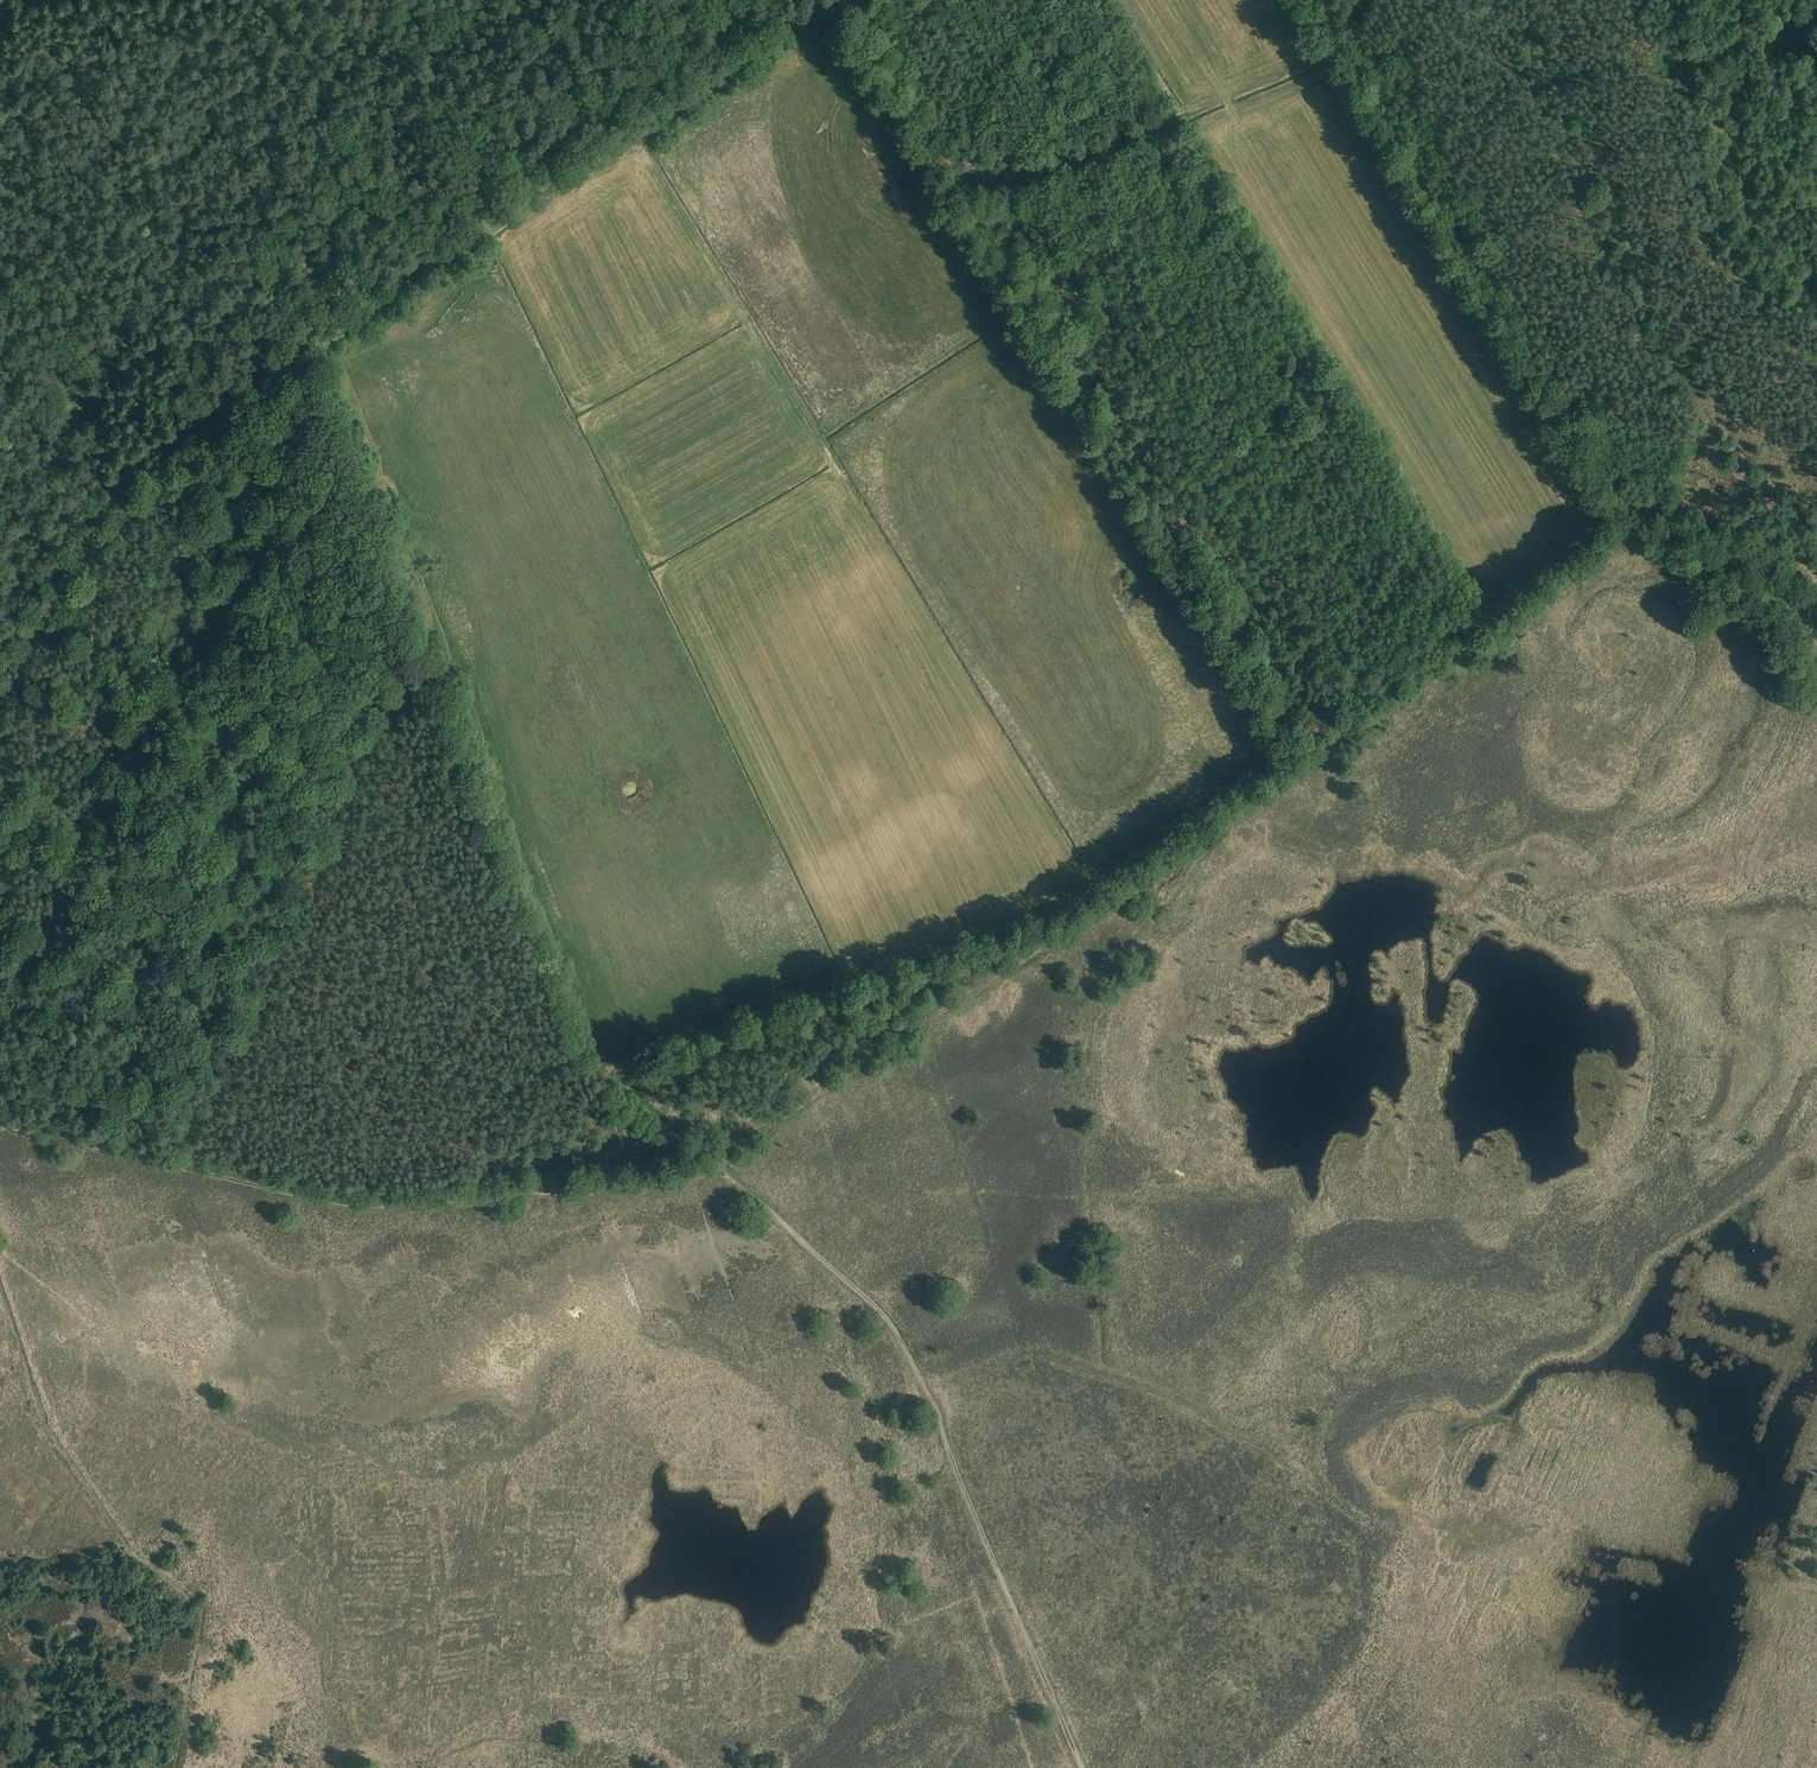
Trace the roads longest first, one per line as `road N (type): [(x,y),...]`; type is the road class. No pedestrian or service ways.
road 1 (track): [(1530,0),(1693,391),(1690,451),(1661,497),(1585,566),(1109,903),(711,1164)]
road 2 (track): [(1082,1767),(901,1337),(711,1164),(659,1180),(363,1200),(0,1122)]
road 3 (track): [(215,406),(828,0)]
road 4 (track): [(267,0),(438,259)]

